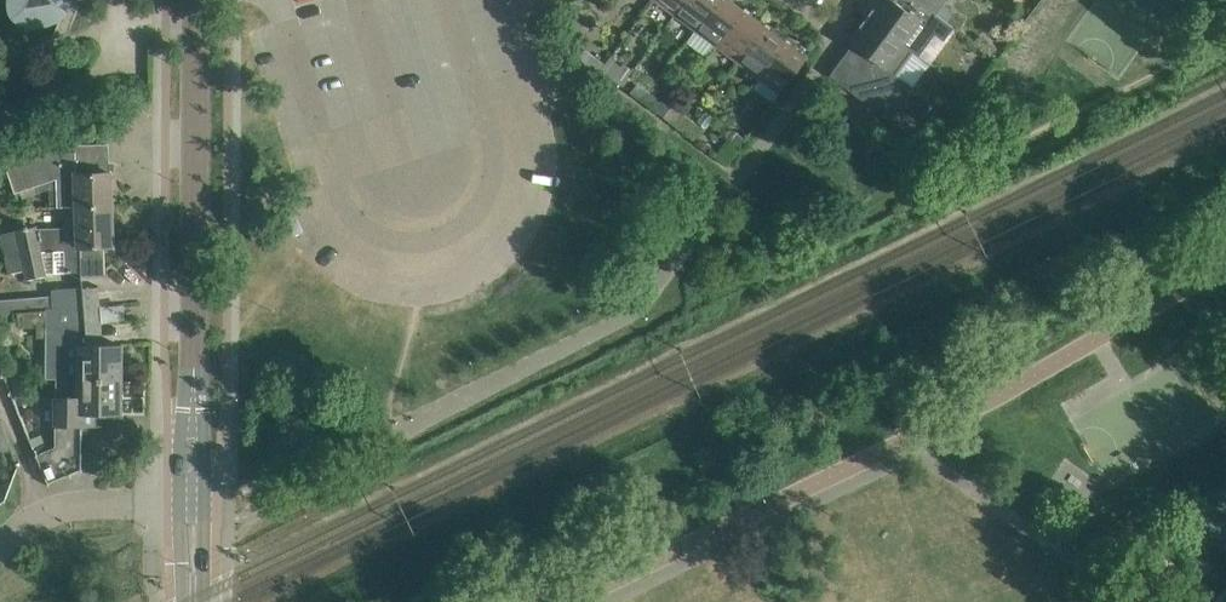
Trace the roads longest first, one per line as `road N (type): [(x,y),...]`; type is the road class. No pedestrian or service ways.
road 1 (unclassified): [(195,324),(197,0)]
road 2 (residential): [(178,495),(79,502),(0,541)]
road 3 (unclassified): [(195,324),(178,495)]
road 4 (unclassified): [(206,494),(195,324)]

